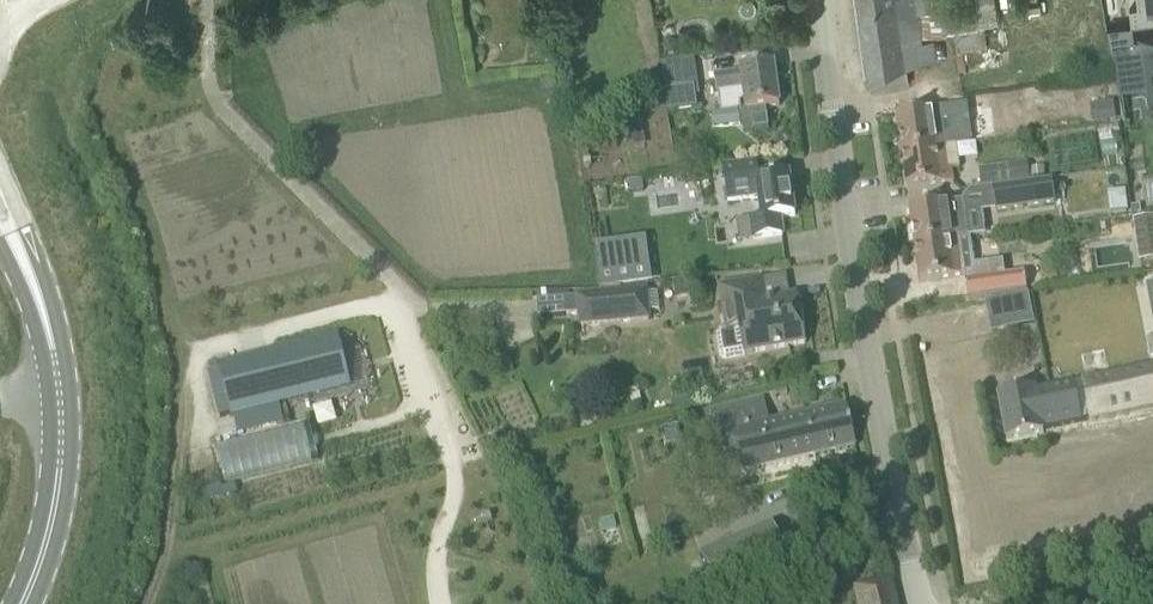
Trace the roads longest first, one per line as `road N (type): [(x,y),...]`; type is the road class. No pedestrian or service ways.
road 1 (residential): [(920,603),(823,0)]
road 2 (primary): [(30,281),(55,369),(58,461),(43,544),(20,603)]

